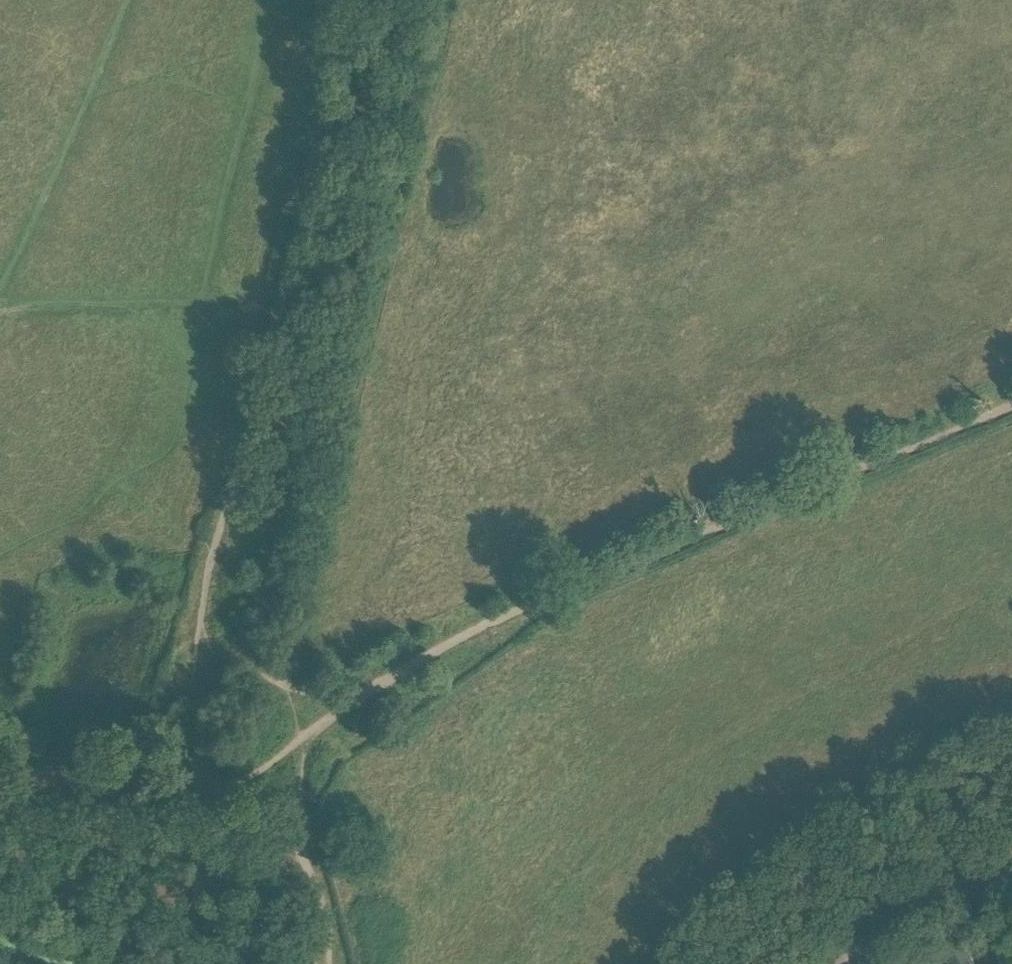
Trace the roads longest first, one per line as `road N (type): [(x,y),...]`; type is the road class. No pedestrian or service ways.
road 1 (track): [(824,963),(1011,840)]

